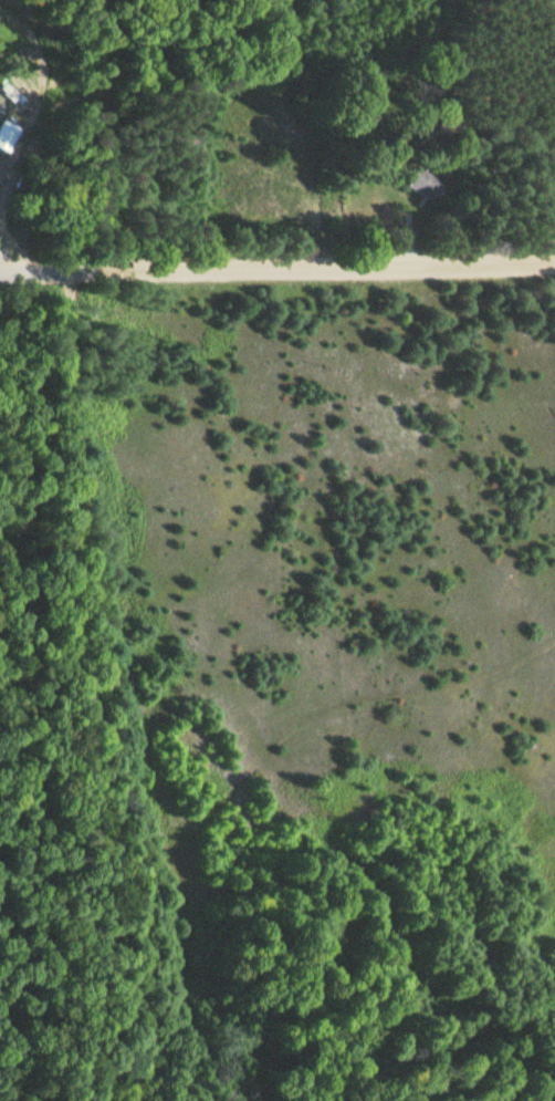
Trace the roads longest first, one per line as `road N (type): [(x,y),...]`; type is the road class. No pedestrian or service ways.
road 1 (residential): [(0,273),(554,261)]

